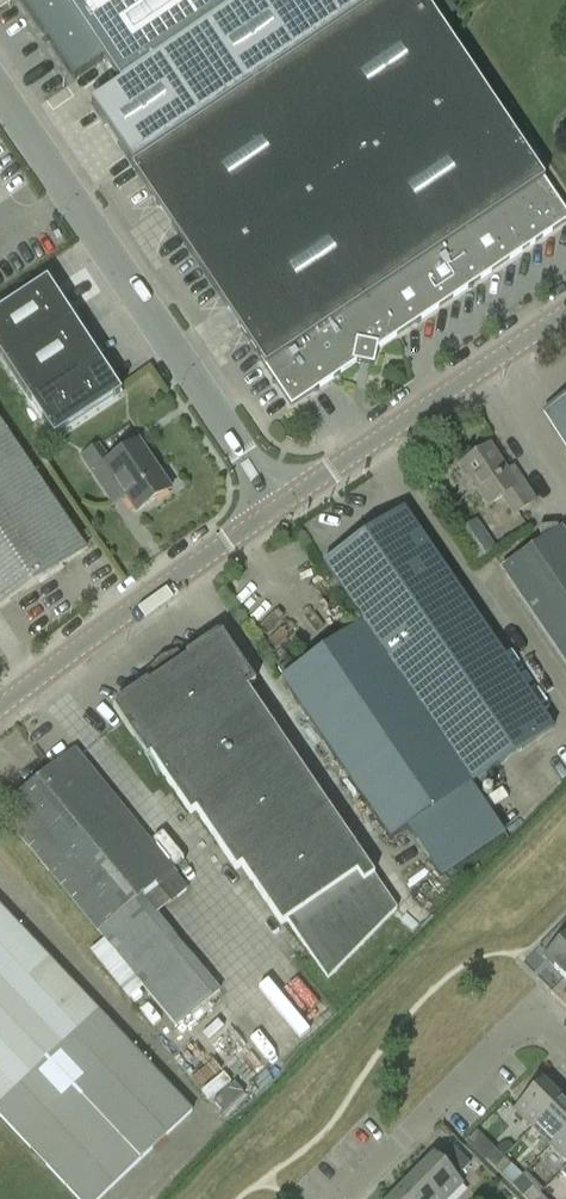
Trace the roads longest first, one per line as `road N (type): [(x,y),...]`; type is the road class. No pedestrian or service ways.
road 1 (unclassified): [(276,505),(0,95)]
road 2 (tertiary): [(276,505),(565,311)]
road 3 (tertiary): [(0,716),(276,505)]
road 4 (residential): [(565,1038),(534,1019),(502,1036),(346,1198)]

